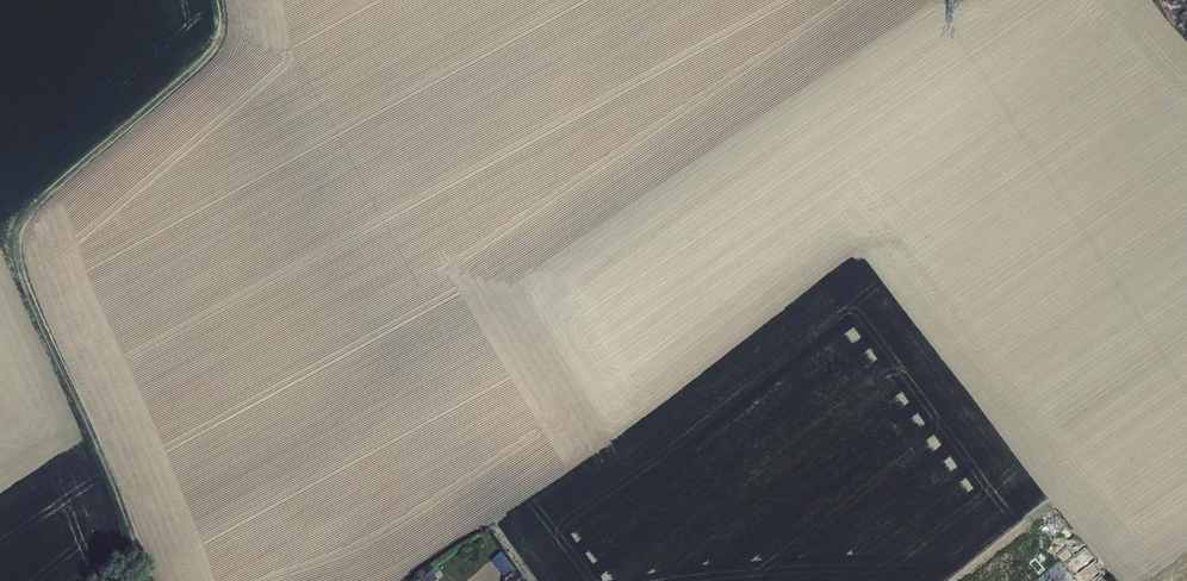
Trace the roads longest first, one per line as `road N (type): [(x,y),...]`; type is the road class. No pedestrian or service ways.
road 1 (track): [(149,580),(90,425),(10,260),(19,226),(214,49),(225,29),(219,0)]

